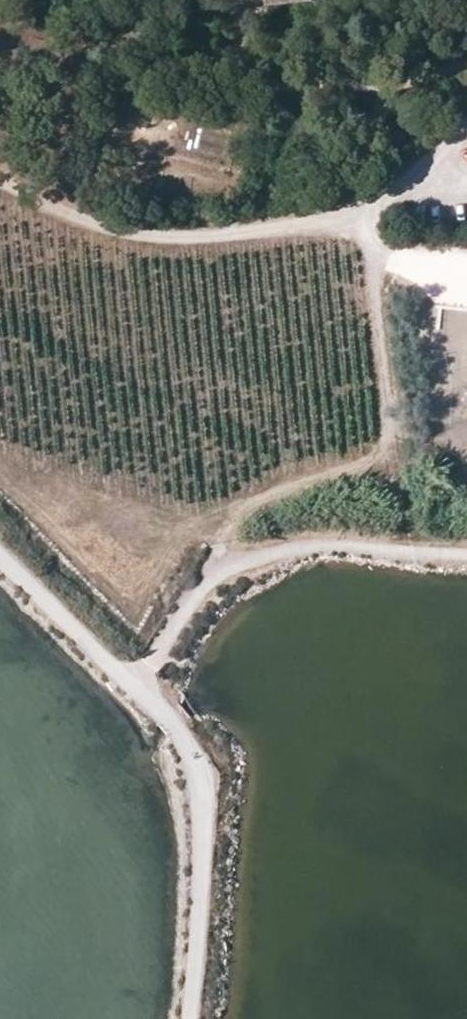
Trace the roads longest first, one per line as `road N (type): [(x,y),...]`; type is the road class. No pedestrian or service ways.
road 1 (unclassified): [(186,1018),(205,825),(189,741),(0,559)]
road 2 (track): [(0,183),(161,237),(198,241),(371,205),(466,123)]
road 3 (track): [(371,205),(391,433),(379,458),(245,512),(214,548),(219,572)]
road 4 (track): [(466,554),(304,549),(238,561),(219,572),(169,635),(144,692)]

